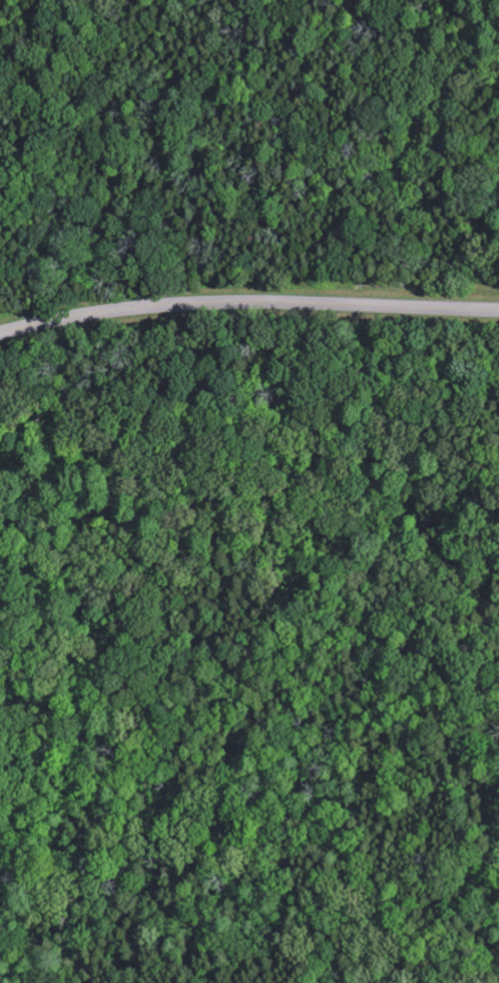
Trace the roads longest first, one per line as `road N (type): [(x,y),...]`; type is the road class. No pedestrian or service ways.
road 1 (residential): [(0,401),(327,509),(452,505),(498,577)]
road 2 (secondary): [(0,339),(116,316),(292,307),(498,314)]
road 3 (residential): [(498,592),(333,840)]

